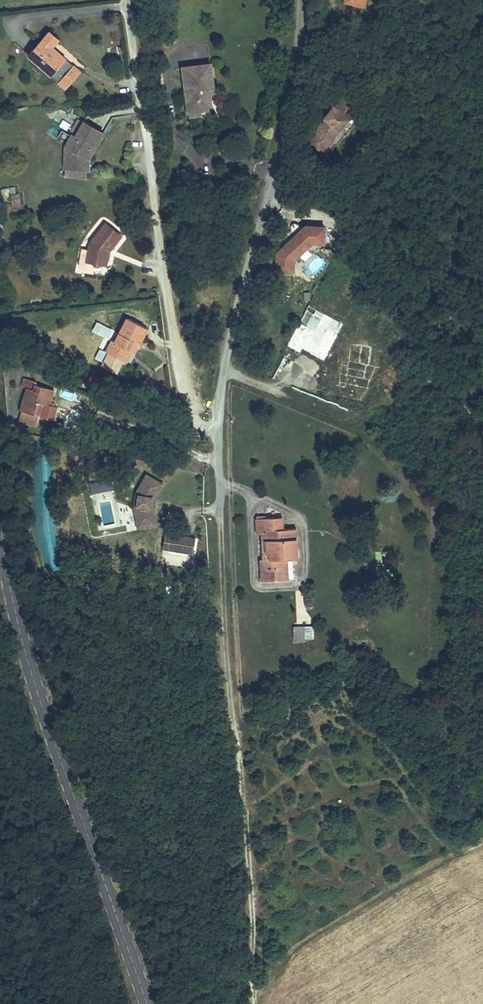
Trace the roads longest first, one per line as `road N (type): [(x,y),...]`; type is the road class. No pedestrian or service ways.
road 1 (residential): [(305,0),(281,157),(226,363),(216,438),(220,511)]
road 2 (secondary): [(0,520),(27,660),(147,1003)]
road 3 (track): [(253,1003),(220,511)]

